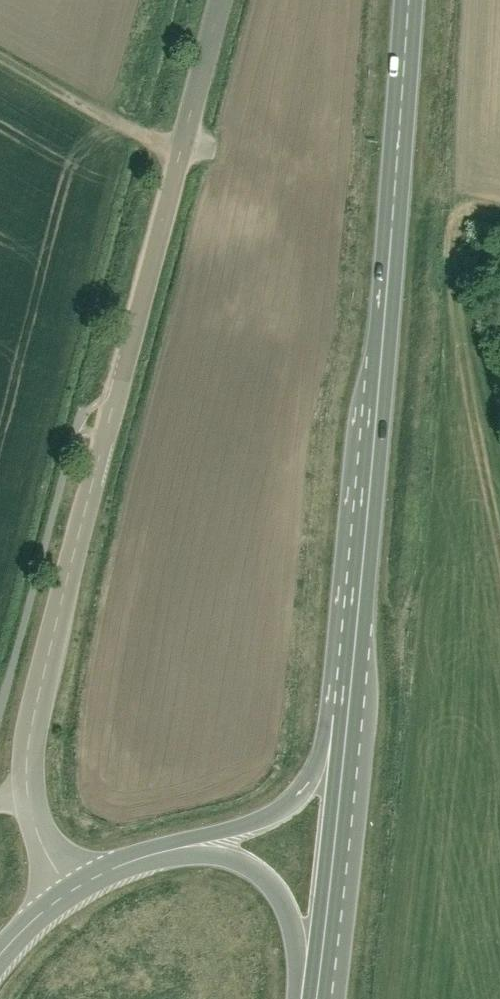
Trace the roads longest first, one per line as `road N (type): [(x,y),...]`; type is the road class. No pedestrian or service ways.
road 1 (unclassified): [(220,0),(30,733),(29,797),(40,836),(71,891)]
road 2 (primary): [(344,726),(410,0)]
road 3 (primary): [(318,998),(344,726)]
road 4 (primary): [(197,842),(248,867),(284,903),(310,998)]
road 5 (track): [(183,146),(130,129),(0,56)]
road 6 (primary): [(344,726),(286,807),(197,842)]
road 7 (primary): [(197,842),(71,891)]

